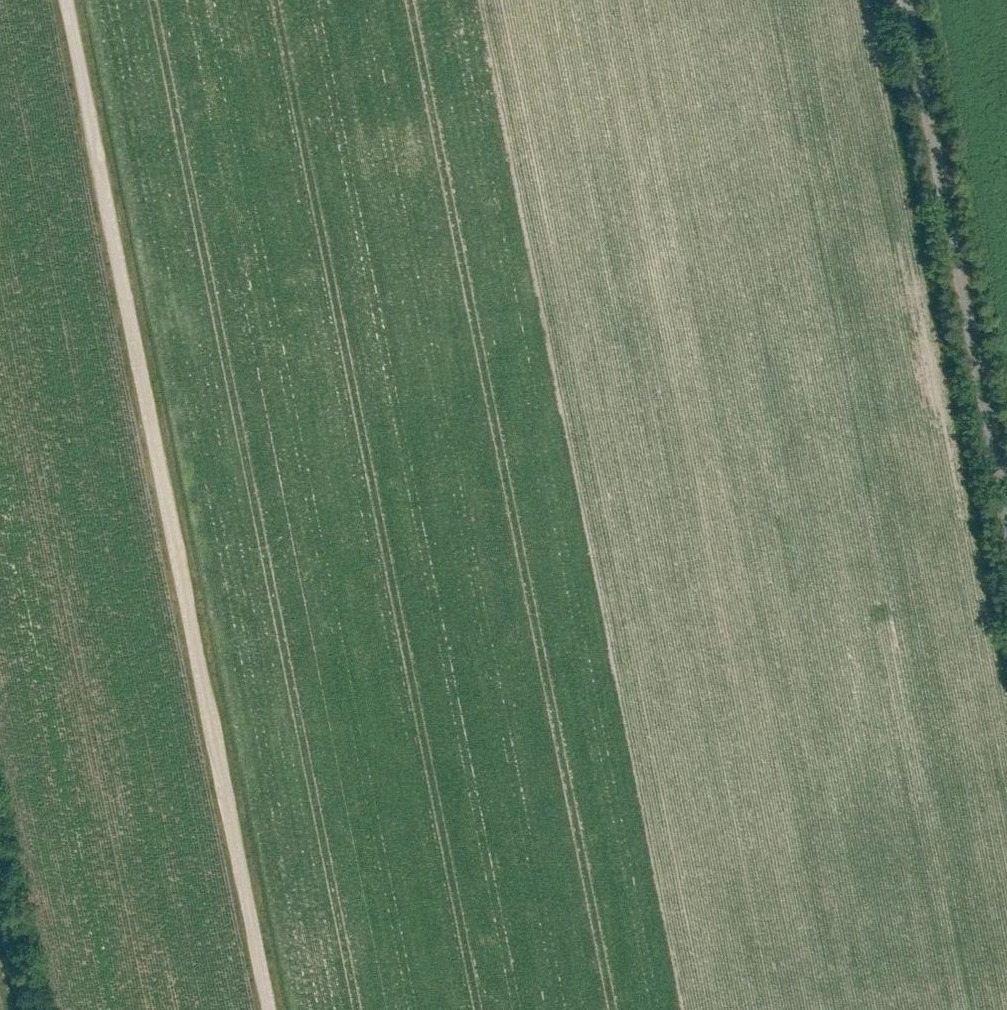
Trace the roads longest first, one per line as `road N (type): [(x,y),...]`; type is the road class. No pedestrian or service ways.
road 1 (track): [(70,0),(277,1009)]
road 2 (unclassified): [(1006,495),(907,0)]

